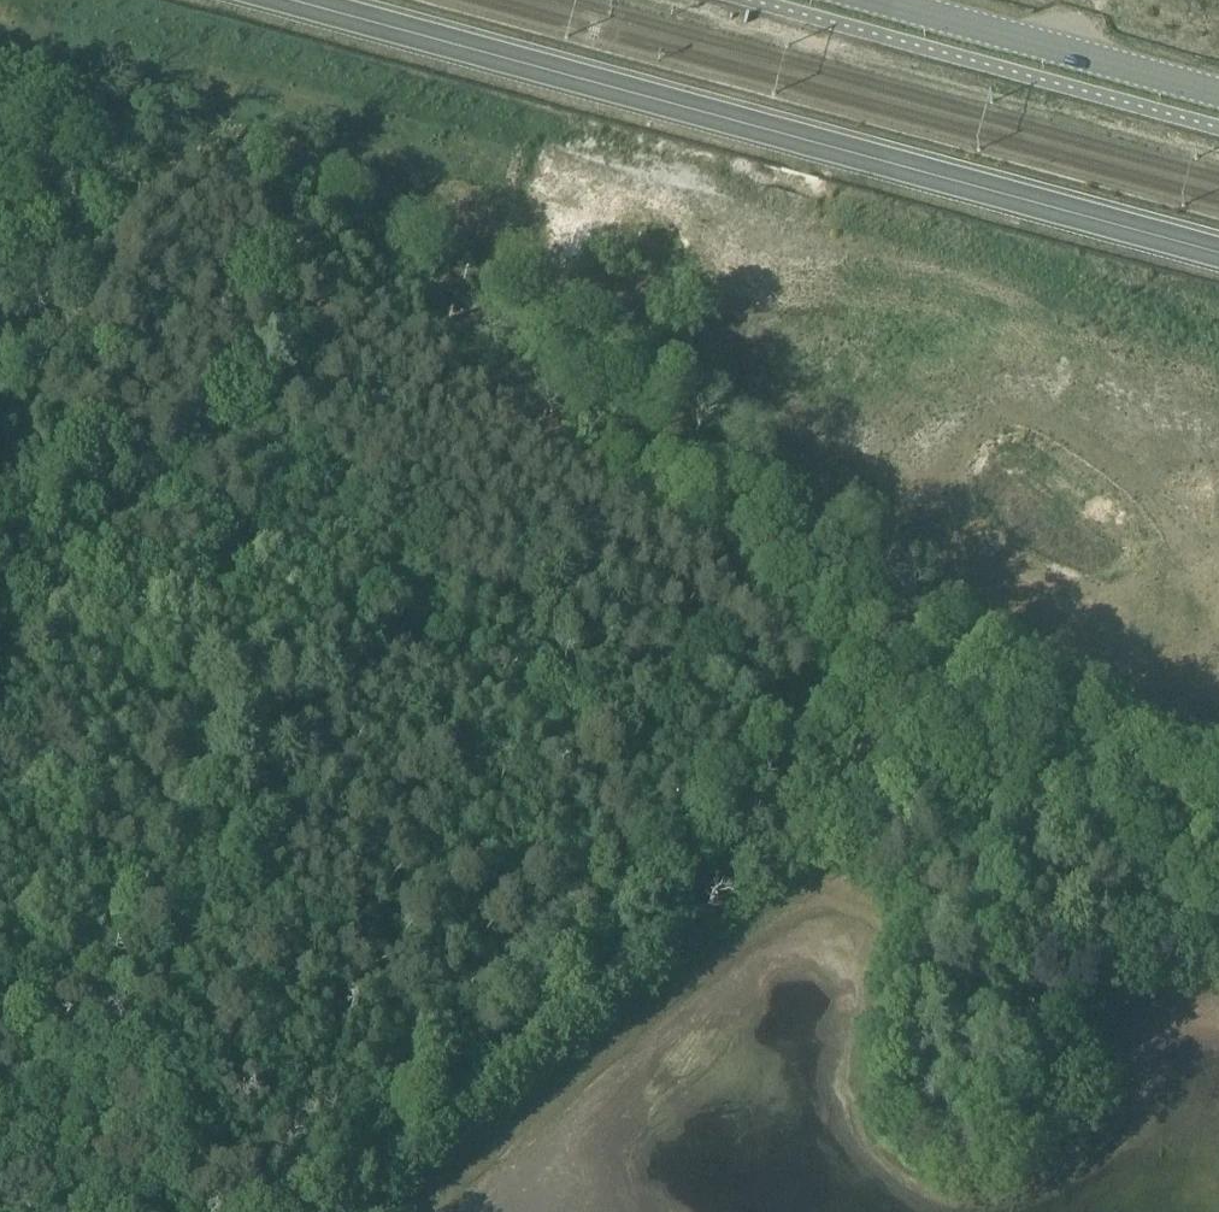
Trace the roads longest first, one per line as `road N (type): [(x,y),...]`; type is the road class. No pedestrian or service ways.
road 1 (track): [(1218,851),(988,695),(732,862),(504,1050),(330,1211)]
road 2 (secondary): [(1218,84),(911,0)]

